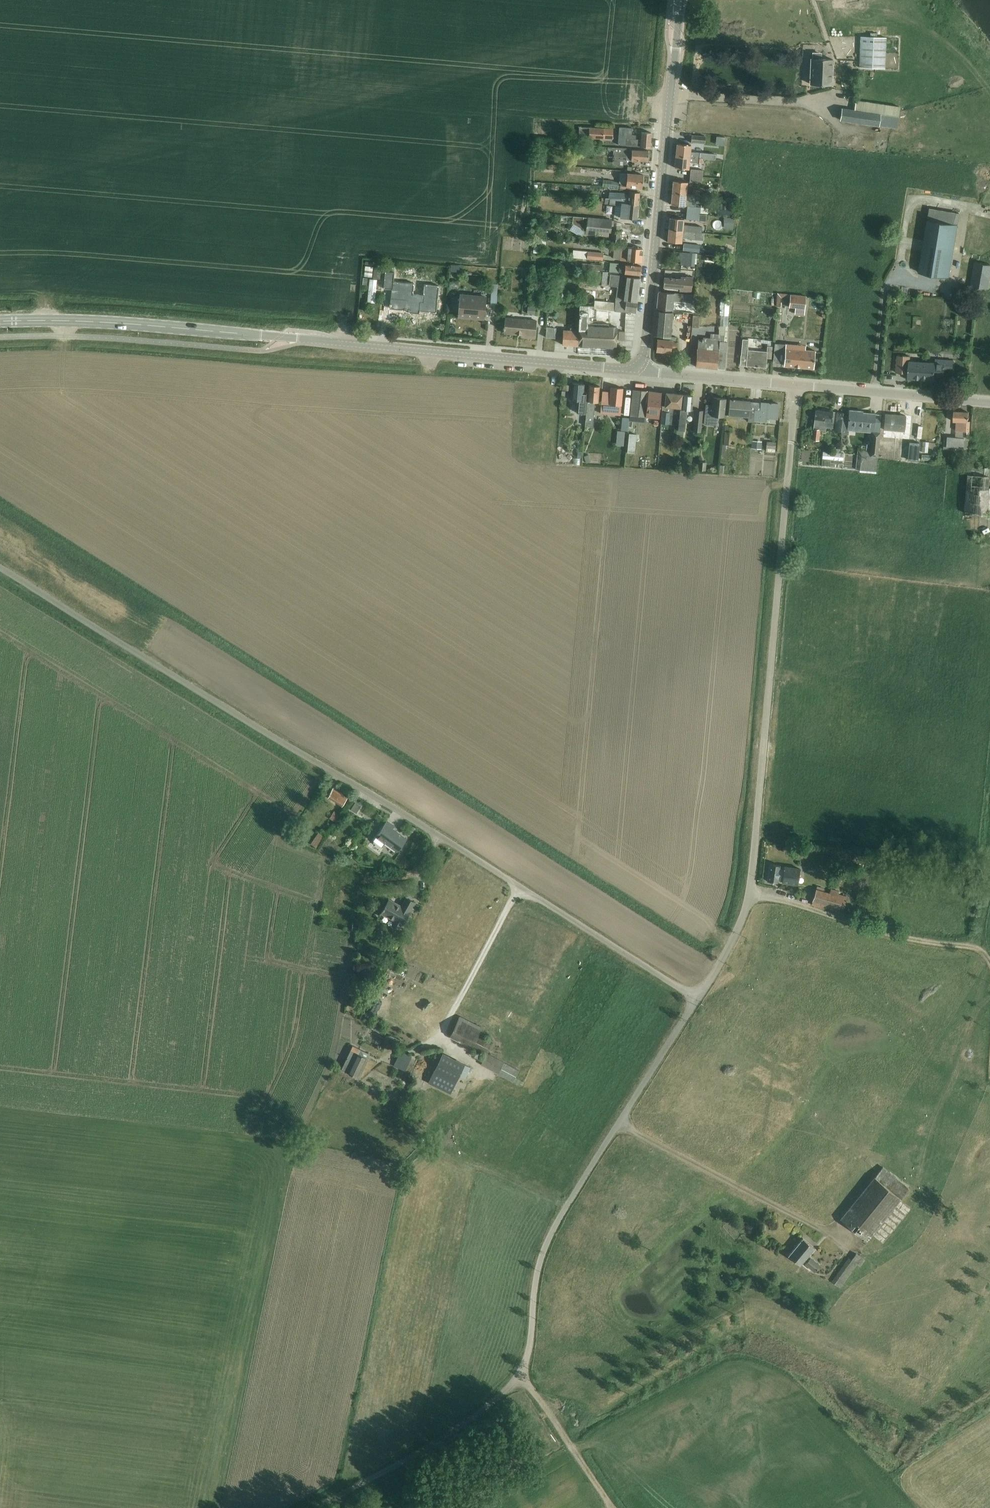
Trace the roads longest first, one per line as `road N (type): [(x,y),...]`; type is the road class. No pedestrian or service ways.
road 1 (unclassified): [(697,998),(0,567)]
road 2 (unclassified): [(697,998),(750,893),(791,443)]
road 3 (unclassified): [(518,1377),(549,1237),(697,998)]
road 4 (track): [(217,1507),(290,1141)]
road 5 (tertiary): [(638,368),(680,0)]
road 6 (tertiary): [(0,321),(324,342)]
road 7 (tertiary): [(638,368),(324,342)]
road 8 (unclassified): [(315,1507),(452,1432),(518,1377)]
road 9 (track): [(977,948),(911,938),(750,893)]
road 10 (tertiary): [(798,385),(989,402)]
road 11 (tertiary): [(798,385),(638,368)]
road 12 (unclassified): [(611,1507),(518,1377)]

